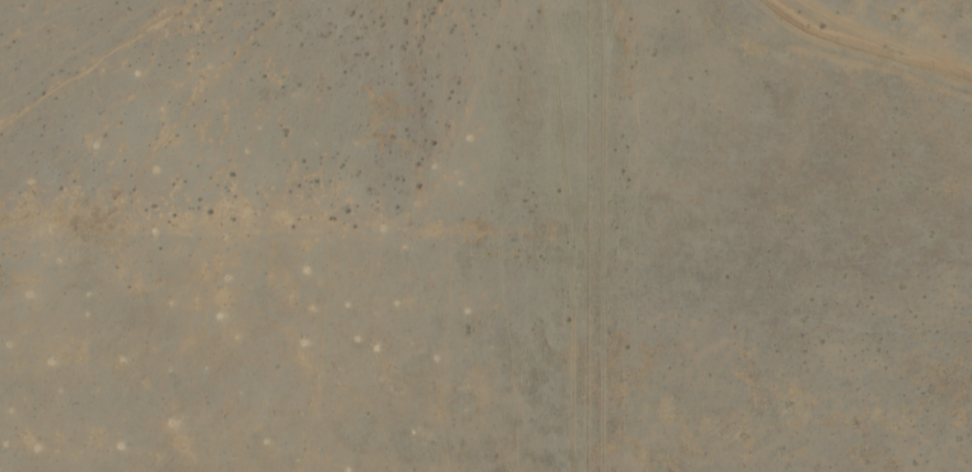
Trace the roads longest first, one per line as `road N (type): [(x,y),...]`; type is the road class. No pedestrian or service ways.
road 1 (residential): [(971,81),(866,77),(806,61),(718,0)]

